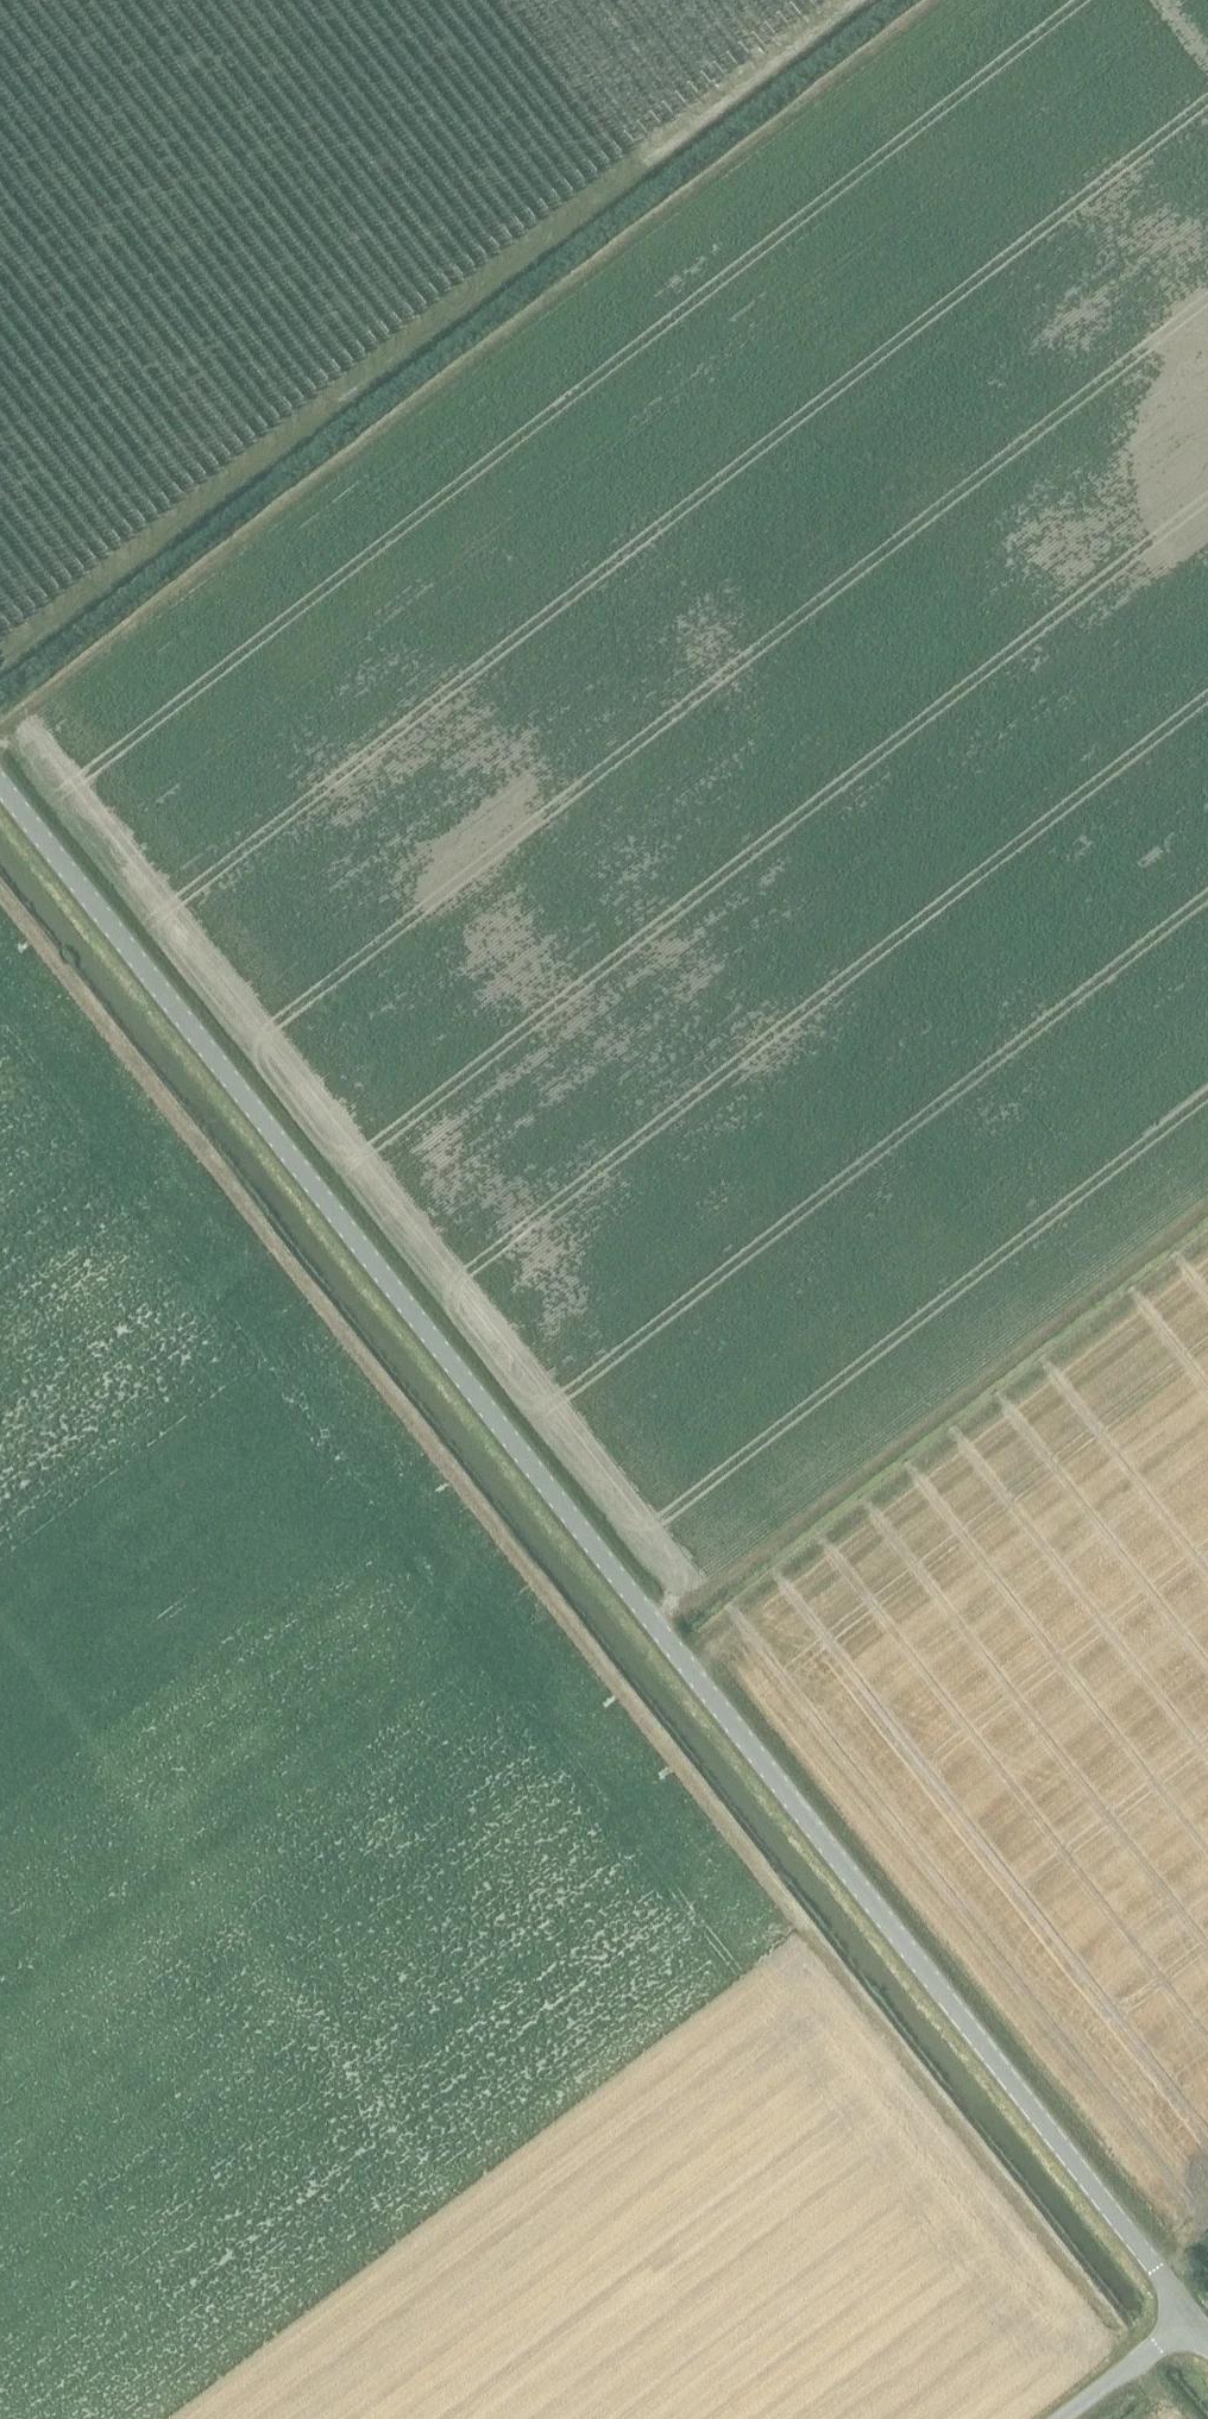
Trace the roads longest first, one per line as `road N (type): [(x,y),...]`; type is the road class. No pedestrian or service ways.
road 1 (unclassified): [(1177,2334),(0,793)]
road 2 (unclassified): [(1066,2418),(1177,2334)]

